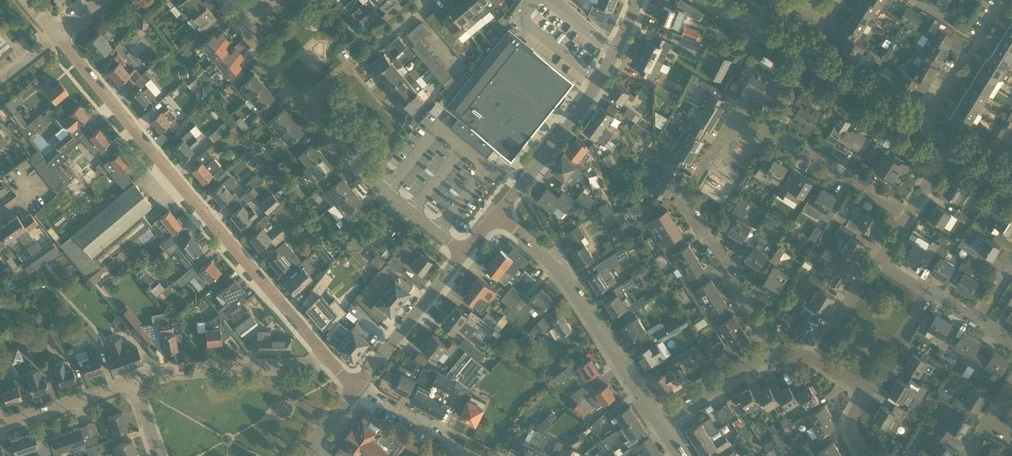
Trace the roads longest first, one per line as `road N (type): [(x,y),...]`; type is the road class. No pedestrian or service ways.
road 1 (residential): [(773,353),(681,193),(723,118),(730,113),(898,215)]
road 2 (tertiary): [(329,360),(56,36)]
road 3 (tertiary): [(657,420),(556,269),(498,214)]
road 4 (tertiary): [(498,214),(599,81),(637,0)]
road 5 (residential): [(461,257),(384,190),(302,99)]
road 6 (residential): [(133,382),(157,369),(174,376),(218,365),(329,360)]
road 7 (tertiary): [(355,388),(461,257)]
road 8 (residential): [(302,99),(421,0)]
road 9 (residential): [(918,130),(1002,0)]
road 10 (residential): [(480,455),(355,388)]
road 11 (residential): [(0,427),(133,382)]
road 12 (tertiary): [(918,130),(804,59)]
road 13 (residential): [(657,420),(773,353)]
road 14 (residential): [(861,386),(930,288)]

